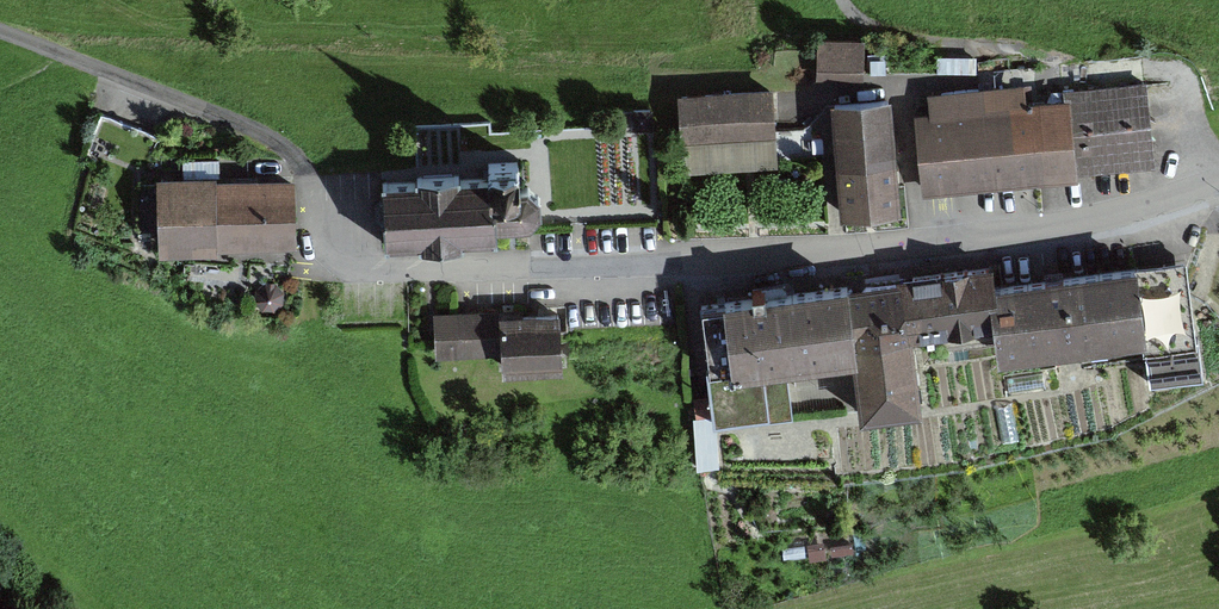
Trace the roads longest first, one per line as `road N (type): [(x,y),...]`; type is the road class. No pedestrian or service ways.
road 1 (residential): [(309,175),(336,254),(353,269),(375,273),(946,241),(1218,184)]
road 2 (unclassified): [(0,30),(280,141),(309,175)]
road 3 (track): [(1174,76),(1187,144),(1218,184)]

